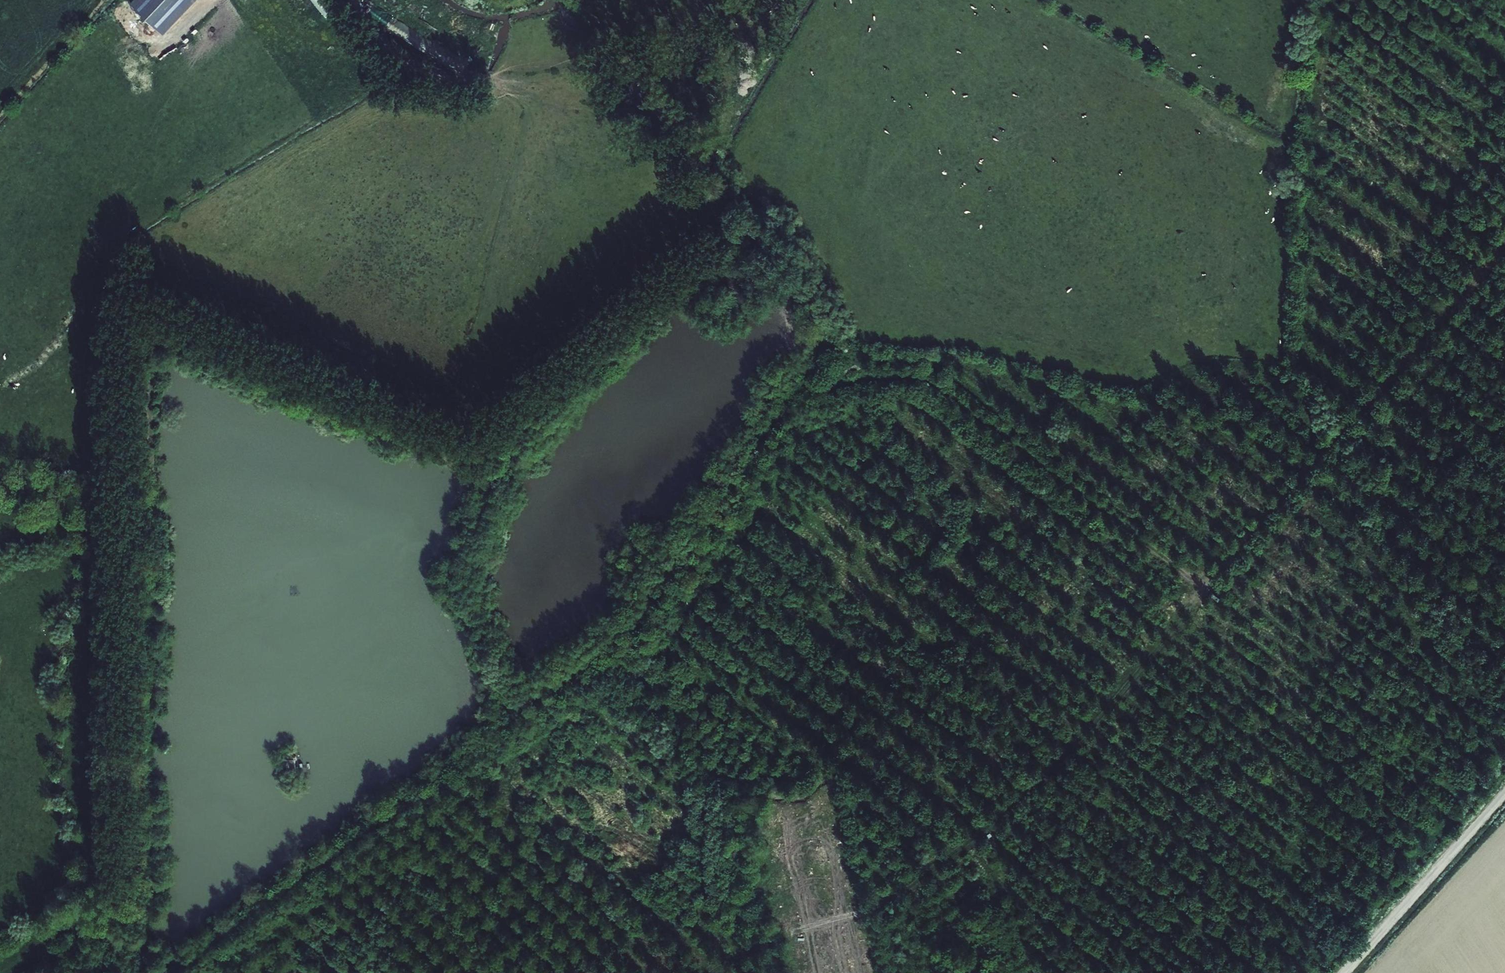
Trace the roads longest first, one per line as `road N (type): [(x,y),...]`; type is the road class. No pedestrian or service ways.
road 1 (unclassified): [(1342,972),(1504,794)]

